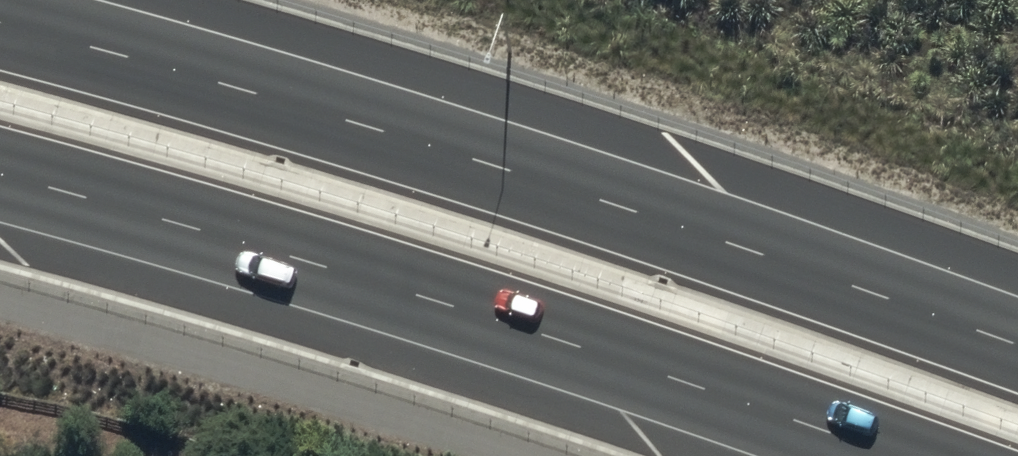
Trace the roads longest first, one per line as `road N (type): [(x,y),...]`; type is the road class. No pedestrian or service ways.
road 1 (trunk): [(0,20),(541,175),(1017,339)]
road 2 (trunk): [(891,455),(317,264),(0,177)]

